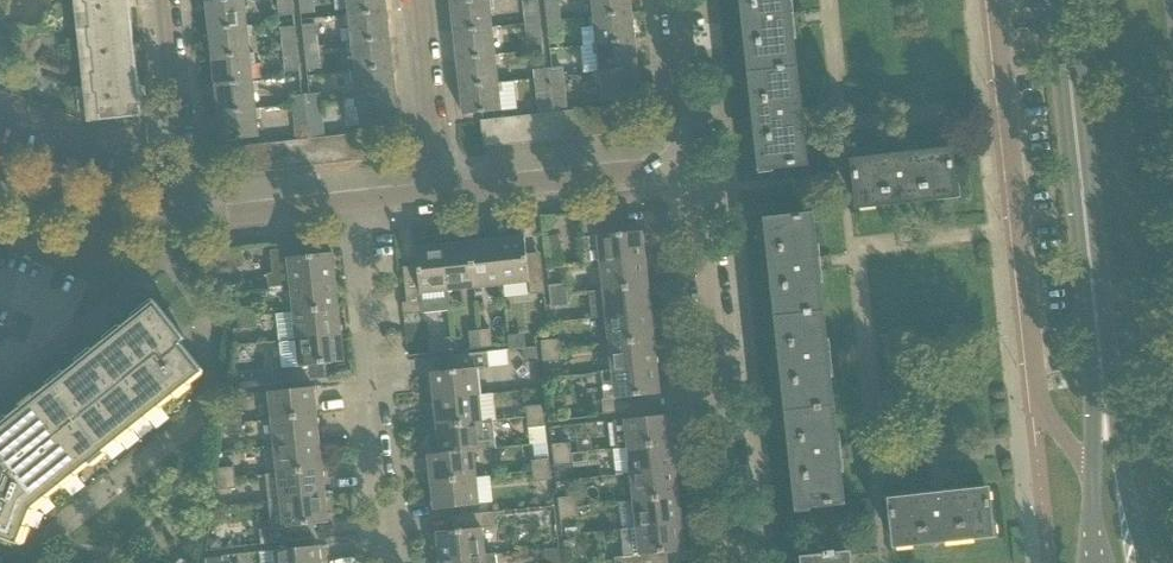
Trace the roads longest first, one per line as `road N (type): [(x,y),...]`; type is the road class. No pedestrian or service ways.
road 1 (residential): [(996,0),(1040,404),(1091,473)]
road 2 (secondary): [(1060,0),(1104,403)]
road 3 (residential): [(734,562),(690,167)]
road 4 (residential): [(402,562),(360,207)]
road 5 (residential): [(690,167),(442,193)]
road 6 (residential): [(197,225),(168,0)]
road 7 (residential): [(197,225),(80,214),(0,193)]
road 8 (residential): [(442,193),(420,0)]
road 9 (residential): [(690,167),(672,0)]
road 10 (secondary): [(1148,562),(1104,403)]
road 11 (residential): [(360,207),(197,225)]

